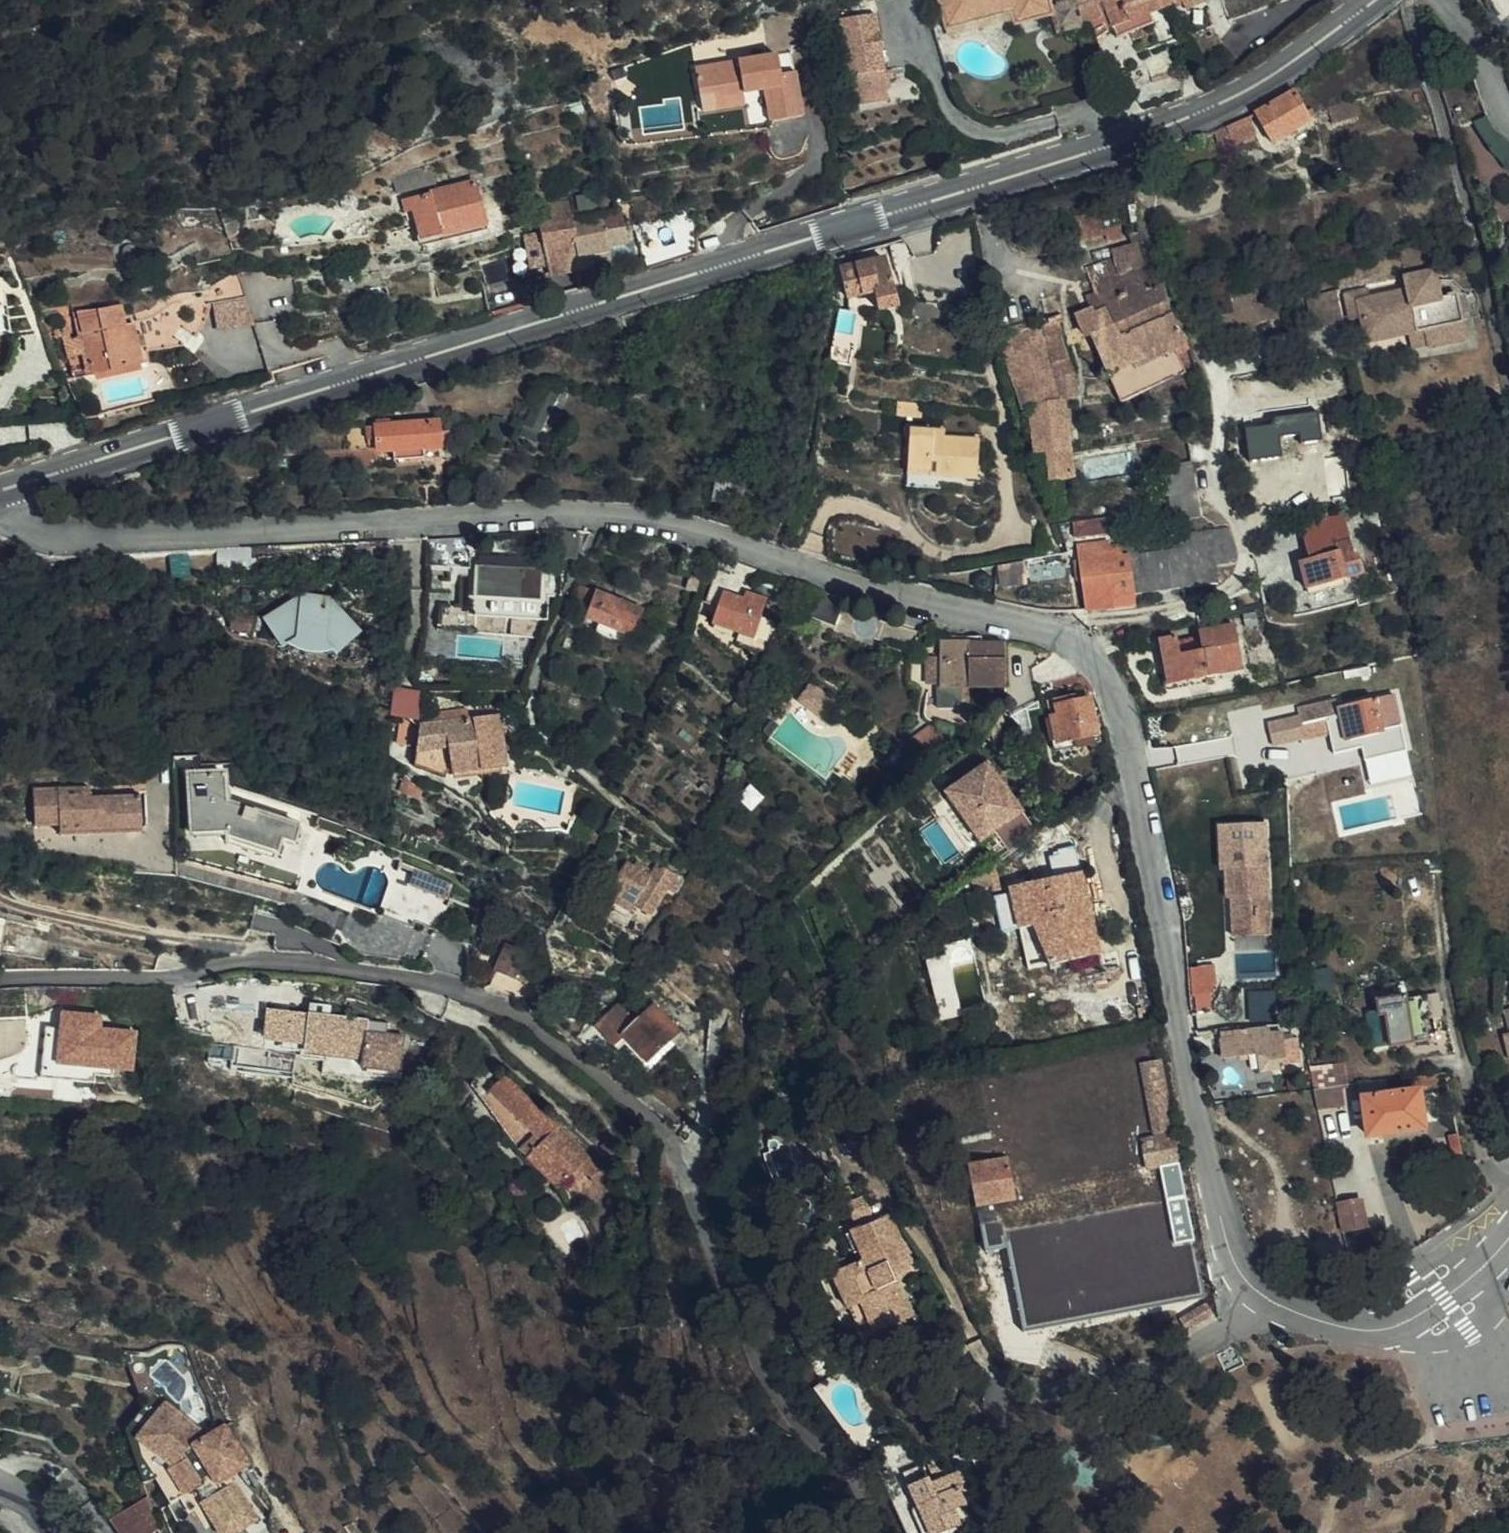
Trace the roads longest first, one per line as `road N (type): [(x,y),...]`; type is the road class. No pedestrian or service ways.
road 1 (tertiary): [(1263,1295),(1239,1268),(1216,1196),(1130,753),(1115,694),(1092,656),(1052,633),(618,515),(544,511),(58,541),(21,527),(2,491)]
road 2 (secondary): [(2,491),(1179,124),(1269,79),(1374,0)]
road 3 (residential): [(888,1532),(853,1470),(766,1365),(660,1127),(501,1005),(393,975),(273,960),(176,976),(0,977)]
road 4 (residential): [(1263,1295),(1207,1342),(1040,1396),(1020,1423),(1003,1532)]
road 5 (tertiary): [(1508,1232),(1442,1298),(1402,1323),(1350,1329),(1308,1320),(1263,1295)]
road 6 (residential): [(1508,122),(1440,0)]

